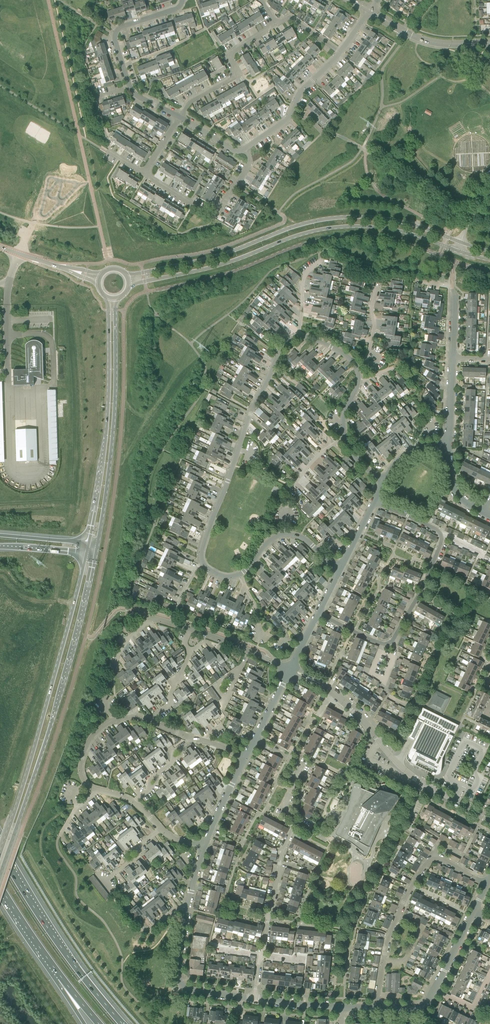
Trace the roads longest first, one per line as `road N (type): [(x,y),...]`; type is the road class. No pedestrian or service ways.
road 1 (residential): [(287,533),(239,575),(221,576),(202,563),(253,402),(280,344),(300,337)]
road 2 (tertiary): [(461,242),(397,221),(336,218),(128,276)]
road 3 (primary): [(0,876),(69,667),(96,550)]
road 4 (tertiary): [(130,285),(346,226),(395,230),(458,251)]
road 5 (primary): [(86,554),(0,856)]
road 6 (residential): [(254,999),(283,849),(298,820),(279,810),(302,765),(254,740)]
road 7 (residential): [(318,614),(383,645),(420,595),(440,532),(374,502)]
road 8 (residential): [(489,820),(406,774),(350,705),(290,669)]
road 9 (tertiary): [(96,550),(115,401),(115,299)]
road 10 (tertiary): [(110,299),(109,402),(89,543)]
road 11 (residential): [(378,1008),(390,934),(433,855),(487,884)]
road 12 (motorway): [(124,1023),(75,966),(0,847)]
road 13 (residential): [(98,791),(86,784),(80,764),(104,725),(136,717),(192,738)]
road 14 (residential): [(245,149),(250,164),(211,216),(144,174)]
road 15 (residential): [(180,118),(191,102),(236,77),(231,54),(277,25)]
road 16 (residential): [(290,669),(153,618)]
road 17 (residential): [(240,997),(179,988),(187,909)]
road 18 (residential): [(341,52),(300,92),(290,118),(245,149)]
road 19 (residential): [(131,87),(113,34),(183,0)]

